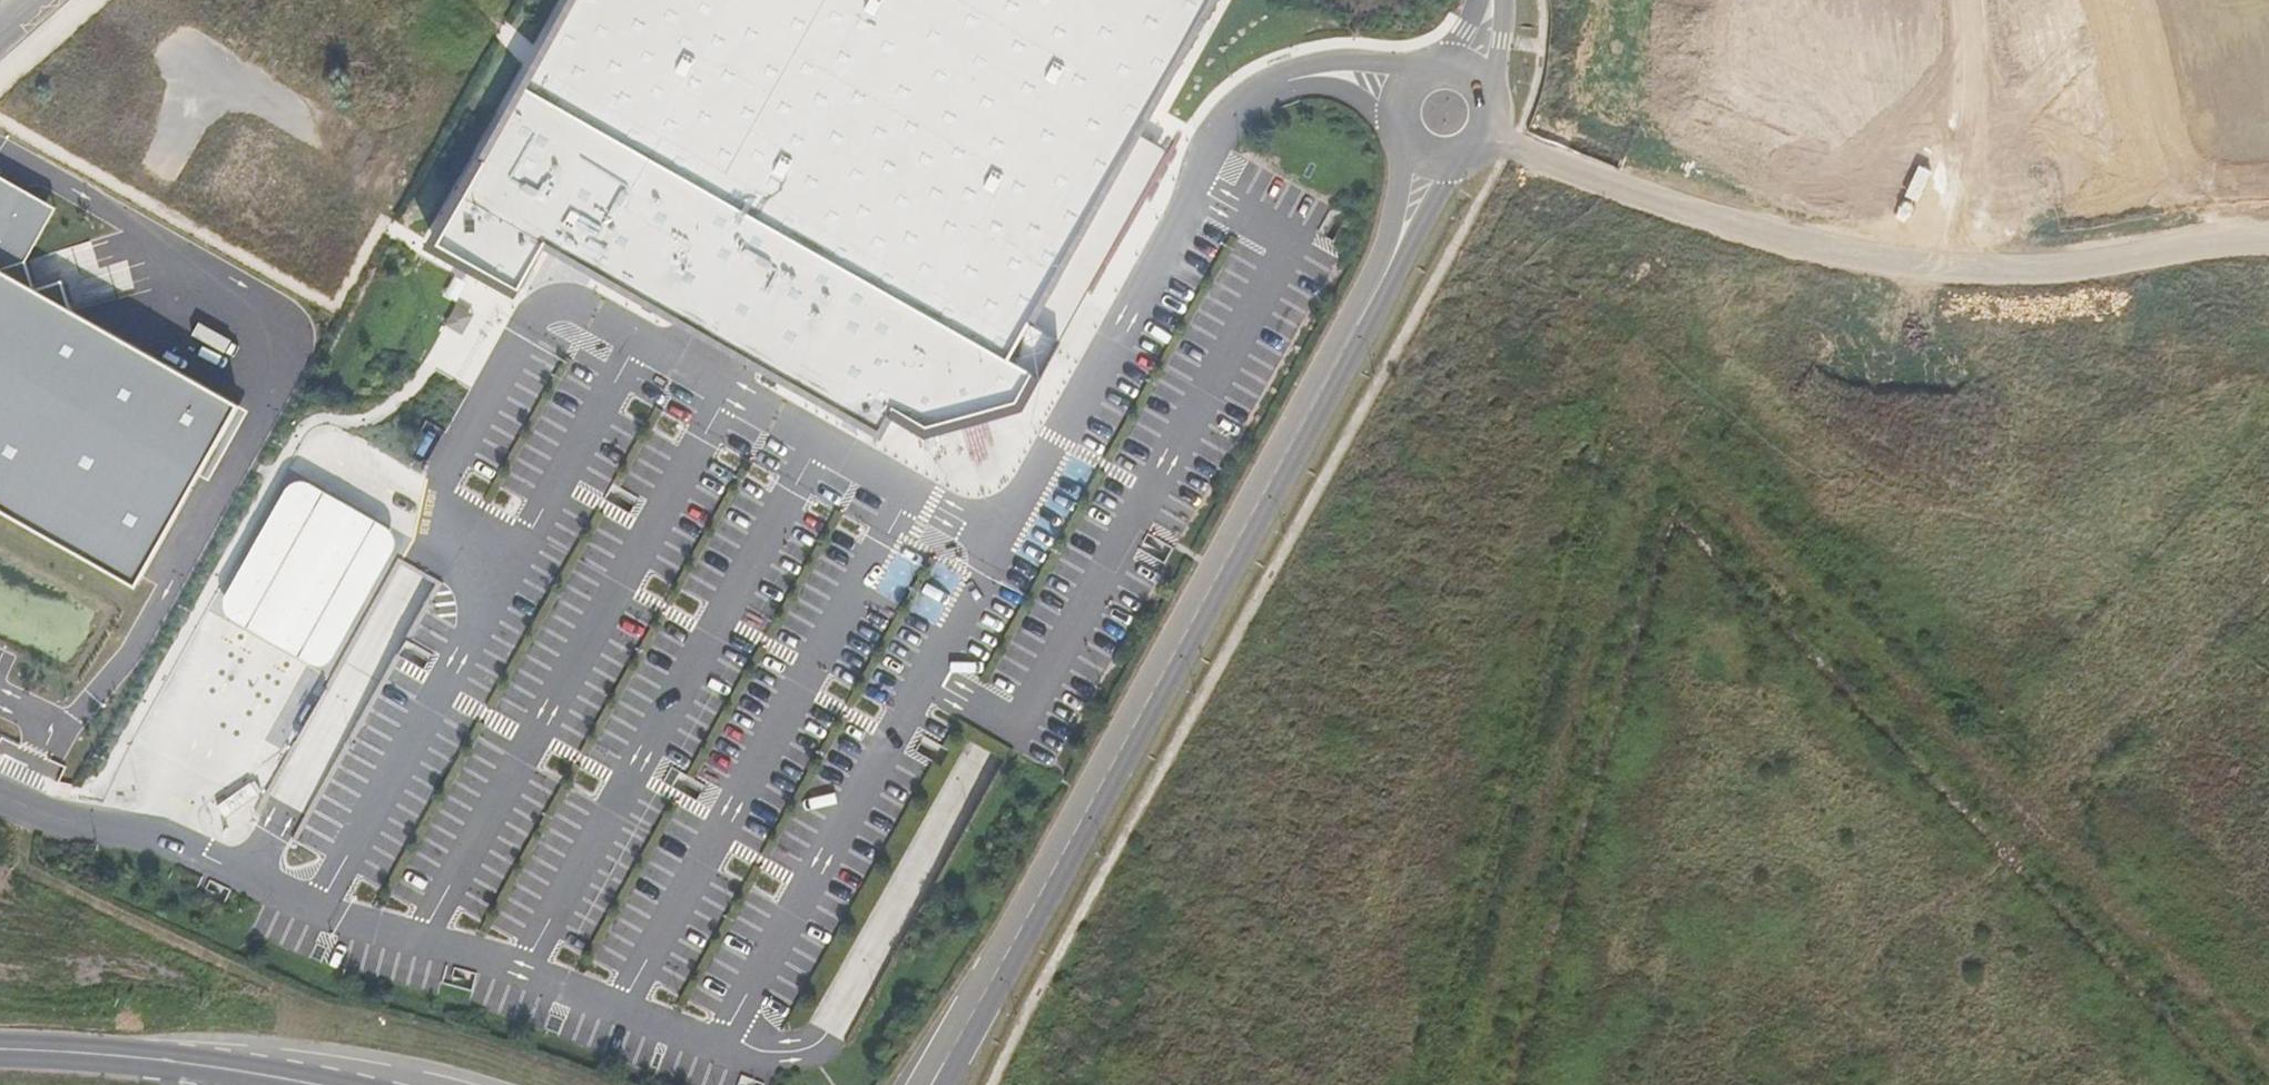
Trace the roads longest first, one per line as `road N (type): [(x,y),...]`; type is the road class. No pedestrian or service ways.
road 1 (residential): [(952,1056),(1392,259)]
road 2 (unclassified): [(1485,136),(1651,200),(1804,246),(1912,265),(2062,268),(2268,236)]
road 3 (primary): [(305,1084),(216,1067),(0,1052)]
road 4 (residential): [(1392,259),(1418,232),(1459,159)]

